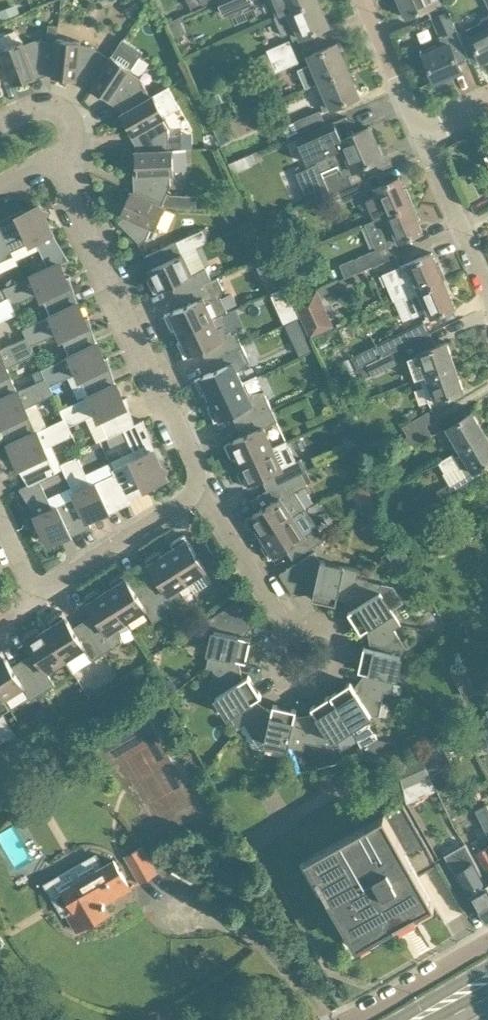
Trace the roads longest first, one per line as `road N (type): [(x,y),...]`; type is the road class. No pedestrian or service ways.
road 1 (residential): [(195,496),(198,470),(50,157)]
road 2 (residential): [(284,624),(307,616),(340,632),(348,655),(334,687),(300,695),(279,683),(268,659),(275,634)]
road 3 (residential): [(37,596),(195,496)]
road 4 (residential): [(487,287),(422,135)]
road 5 (residential): [(284,624),(209,500),(195,496)]
road 6 (residential): [(347,1019),(487,944)]
road 7 (residential): [(422,135),(363,0)]

